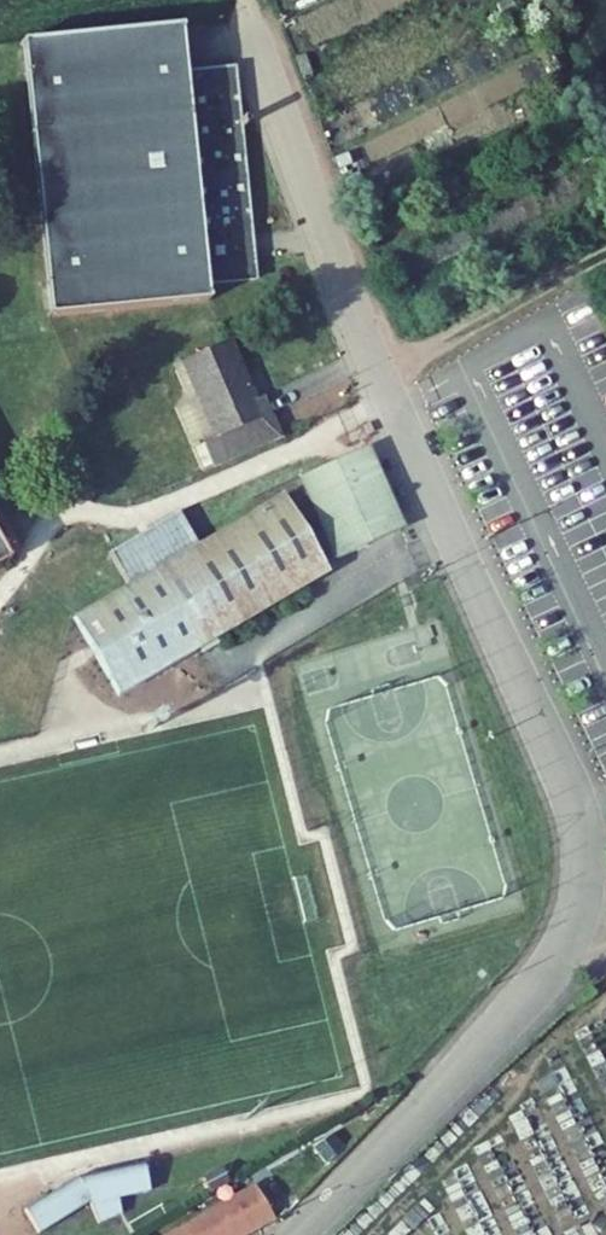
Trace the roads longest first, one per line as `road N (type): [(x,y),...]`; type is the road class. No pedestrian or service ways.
road 1 (residential): [(295,1234),(547,975),(579,904),(584,866),(571,794),(355,310),(248,0)]
road 2 (track): [(605,246),(381,374)]

